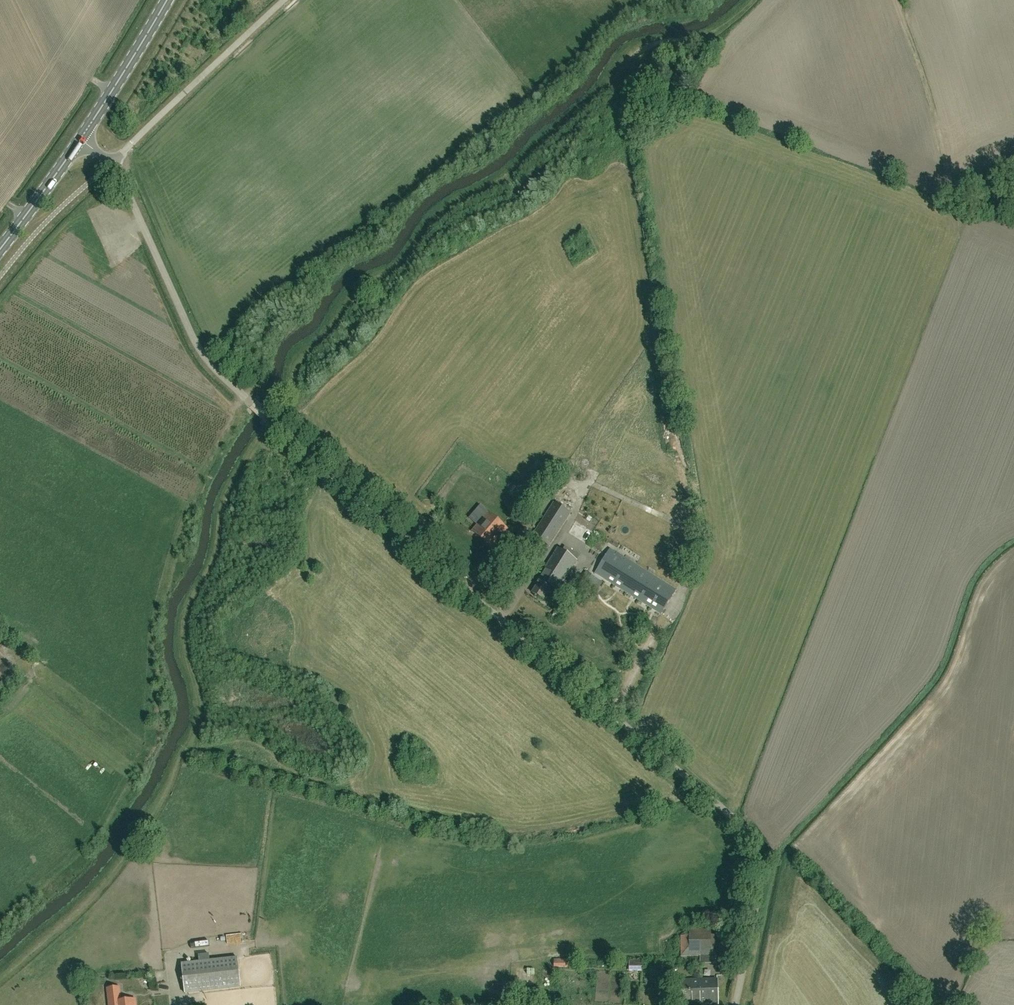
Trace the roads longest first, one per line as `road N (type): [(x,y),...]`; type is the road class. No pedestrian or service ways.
road 1 (unclassified): [(734,1004),(757,871),(742,832),(218,373),(194,339),(114,161)]
road 2 (track): [(896,0),(956,193),(1013,205)]
road 3 (unclassified): [(114,161),(286,0)]
road 4 (secondary): [(79,142),(169,0)]
road 5 (secondary): [(0,250),(79,142)]

